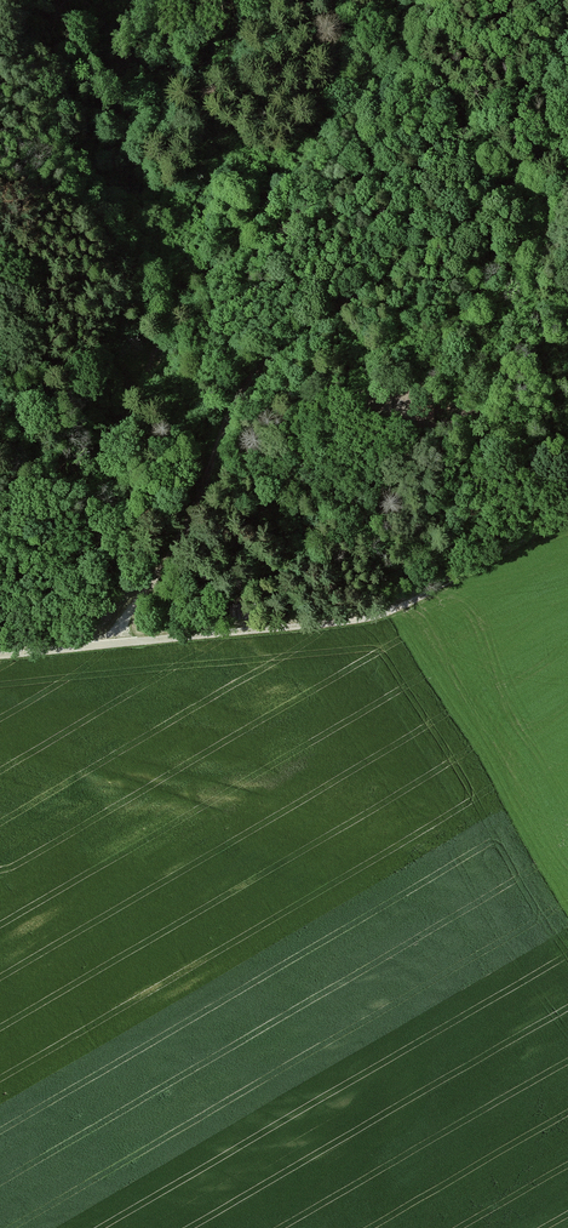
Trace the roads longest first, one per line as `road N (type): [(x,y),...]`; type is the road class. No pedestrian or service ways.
road 1 (track): [(0,652),(105,644),(182,534),(229,415),(268,357),(447,232),(567,130)]
road 2 (track): [(105,644),(386,612),(567,512)]
road 3 (track): [(203,272),(476,122),(567,51)]
road 4 (track): [(415,423),(471,412),(493,419),(518,437),(533,472),(529,483),(423,545),(401,567),(386,612)]
road 5 (track): [(203,272),(328,90),(374,0)]
road 6 (track): [(0,481),(74,463),(99,445),(137,394),(165,324),(203,272)]

